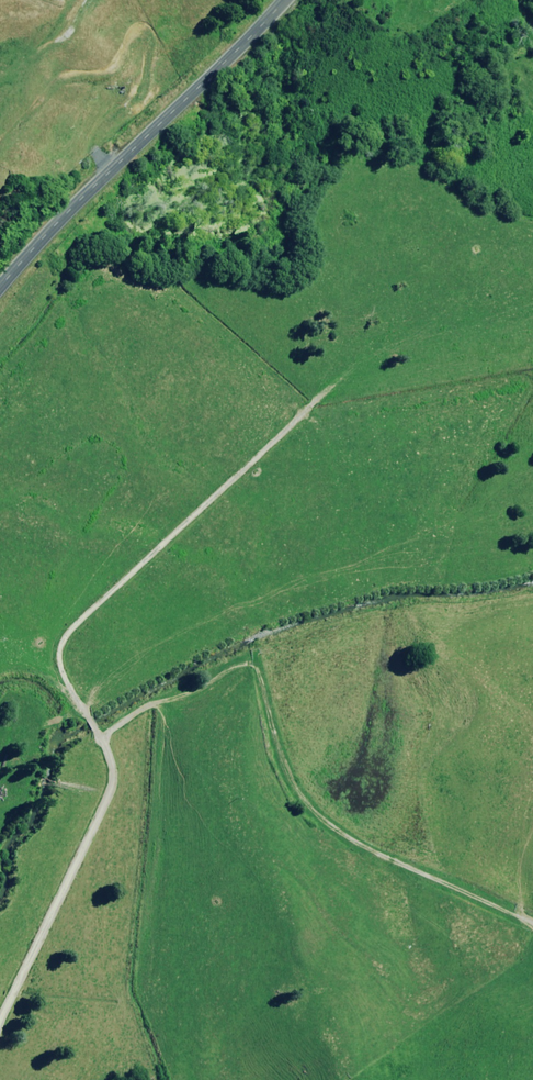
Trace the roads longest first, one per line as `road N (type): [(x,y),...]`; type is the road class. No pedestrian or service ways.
road 1 (track): [(0,1023),(113,786),(101,738),(63,677),(62,643),(330,387)]
road 2 (track): [(532,922),(335,828),(303,798),(250,666),(232,668),(196,693),(149,704),(101,738)]
road 3 (unclassified): [(0,289),(47,232),(284,0)]

